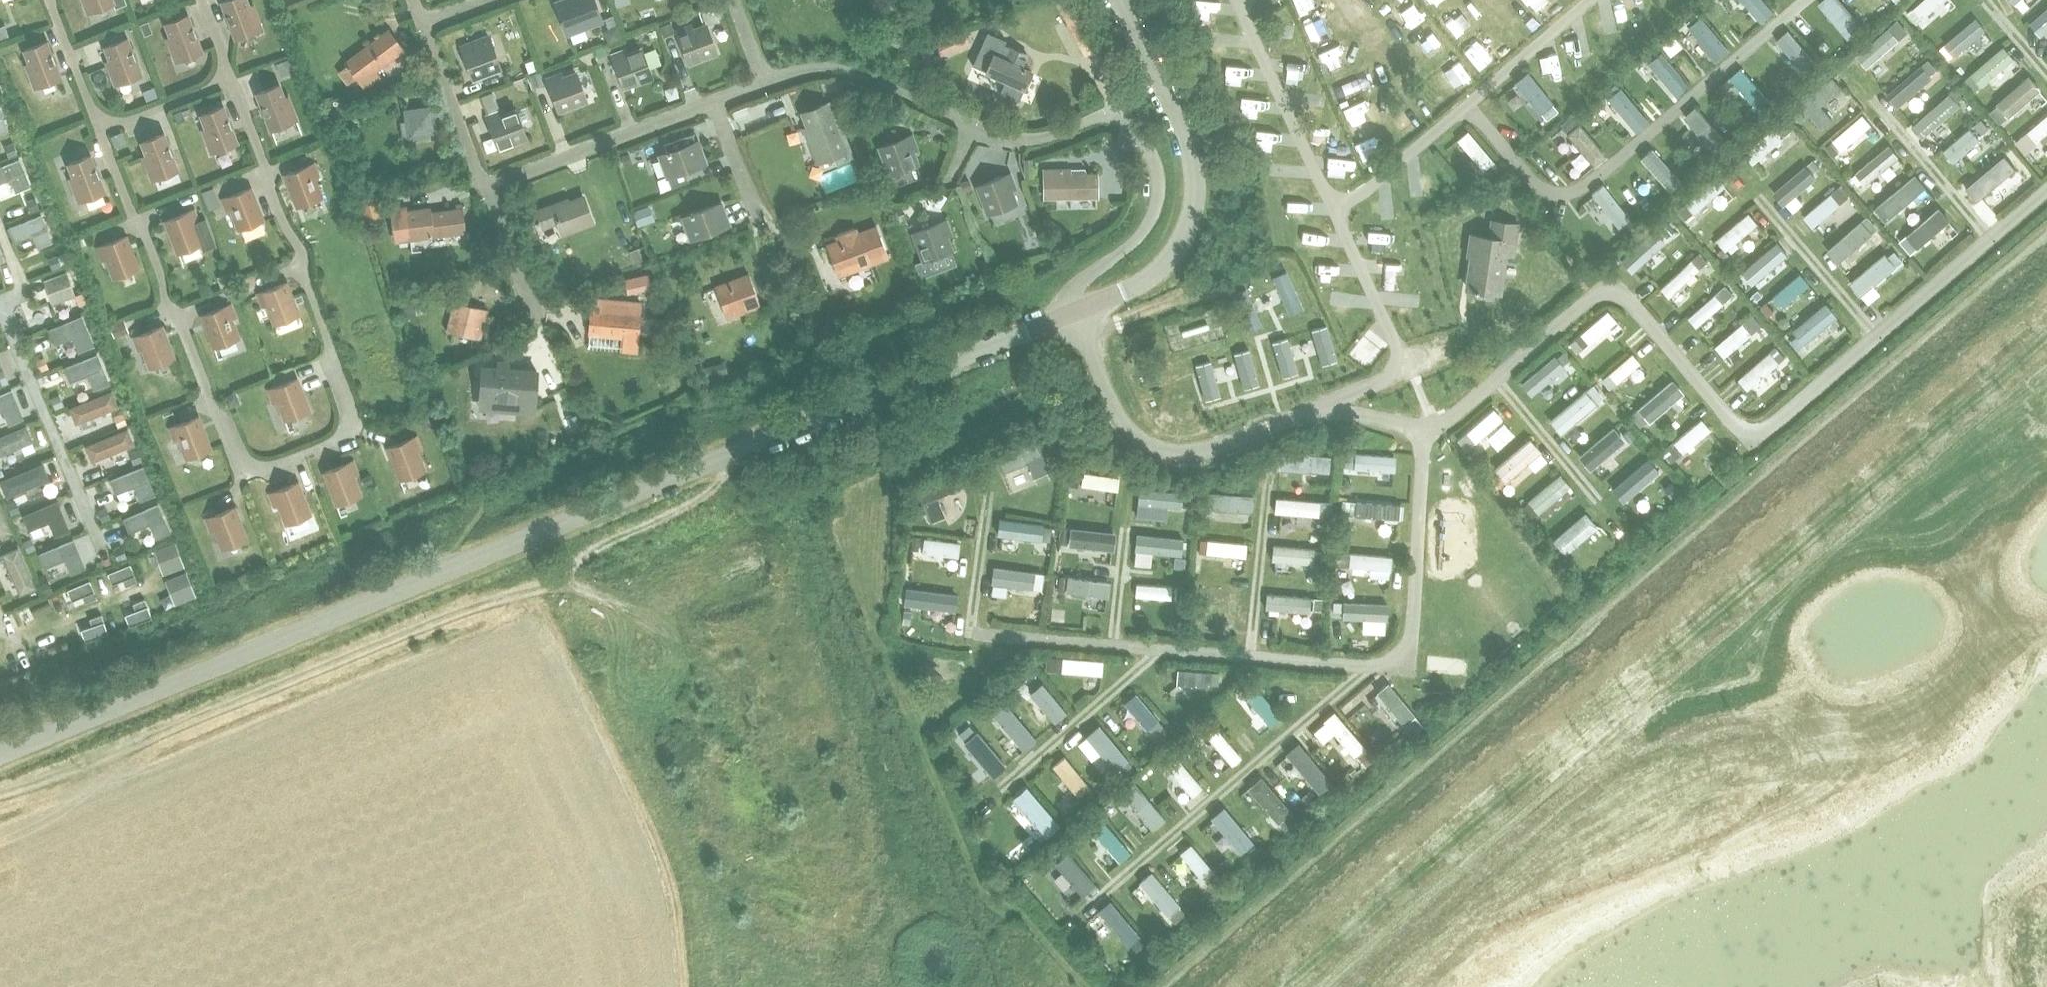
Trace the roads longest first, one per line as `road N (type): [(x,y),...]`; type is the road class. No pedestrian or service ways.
road 1 (tertiary): [(0,756),(1122,296),(1166,265),(1184,239),(1194,165),(1119,0)]

